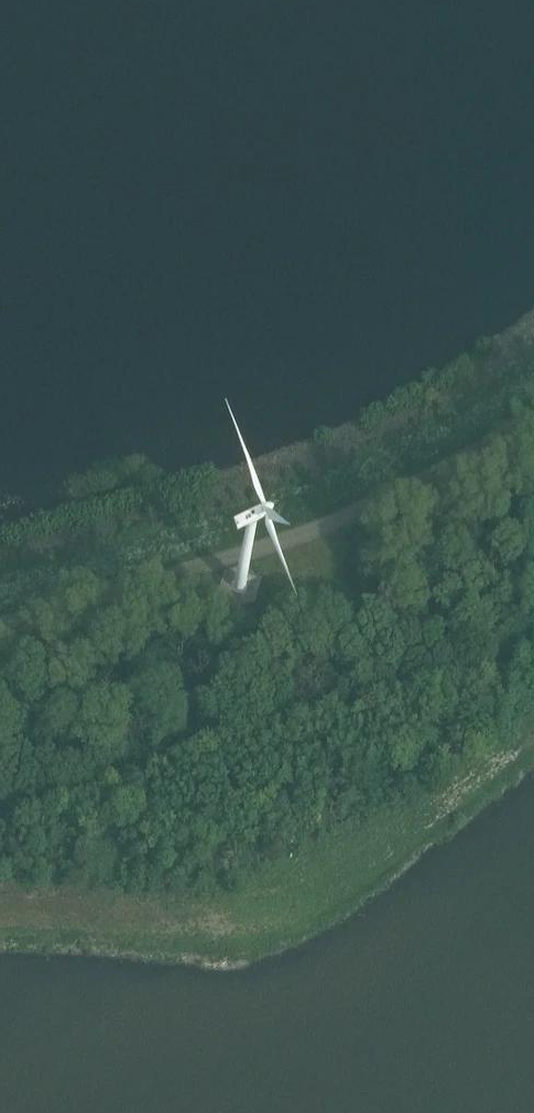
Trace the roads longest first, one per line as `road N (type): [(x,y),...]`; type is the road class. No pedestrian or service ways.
road 1 (unclassified): [(0,638),(343,529),(533,433)]

